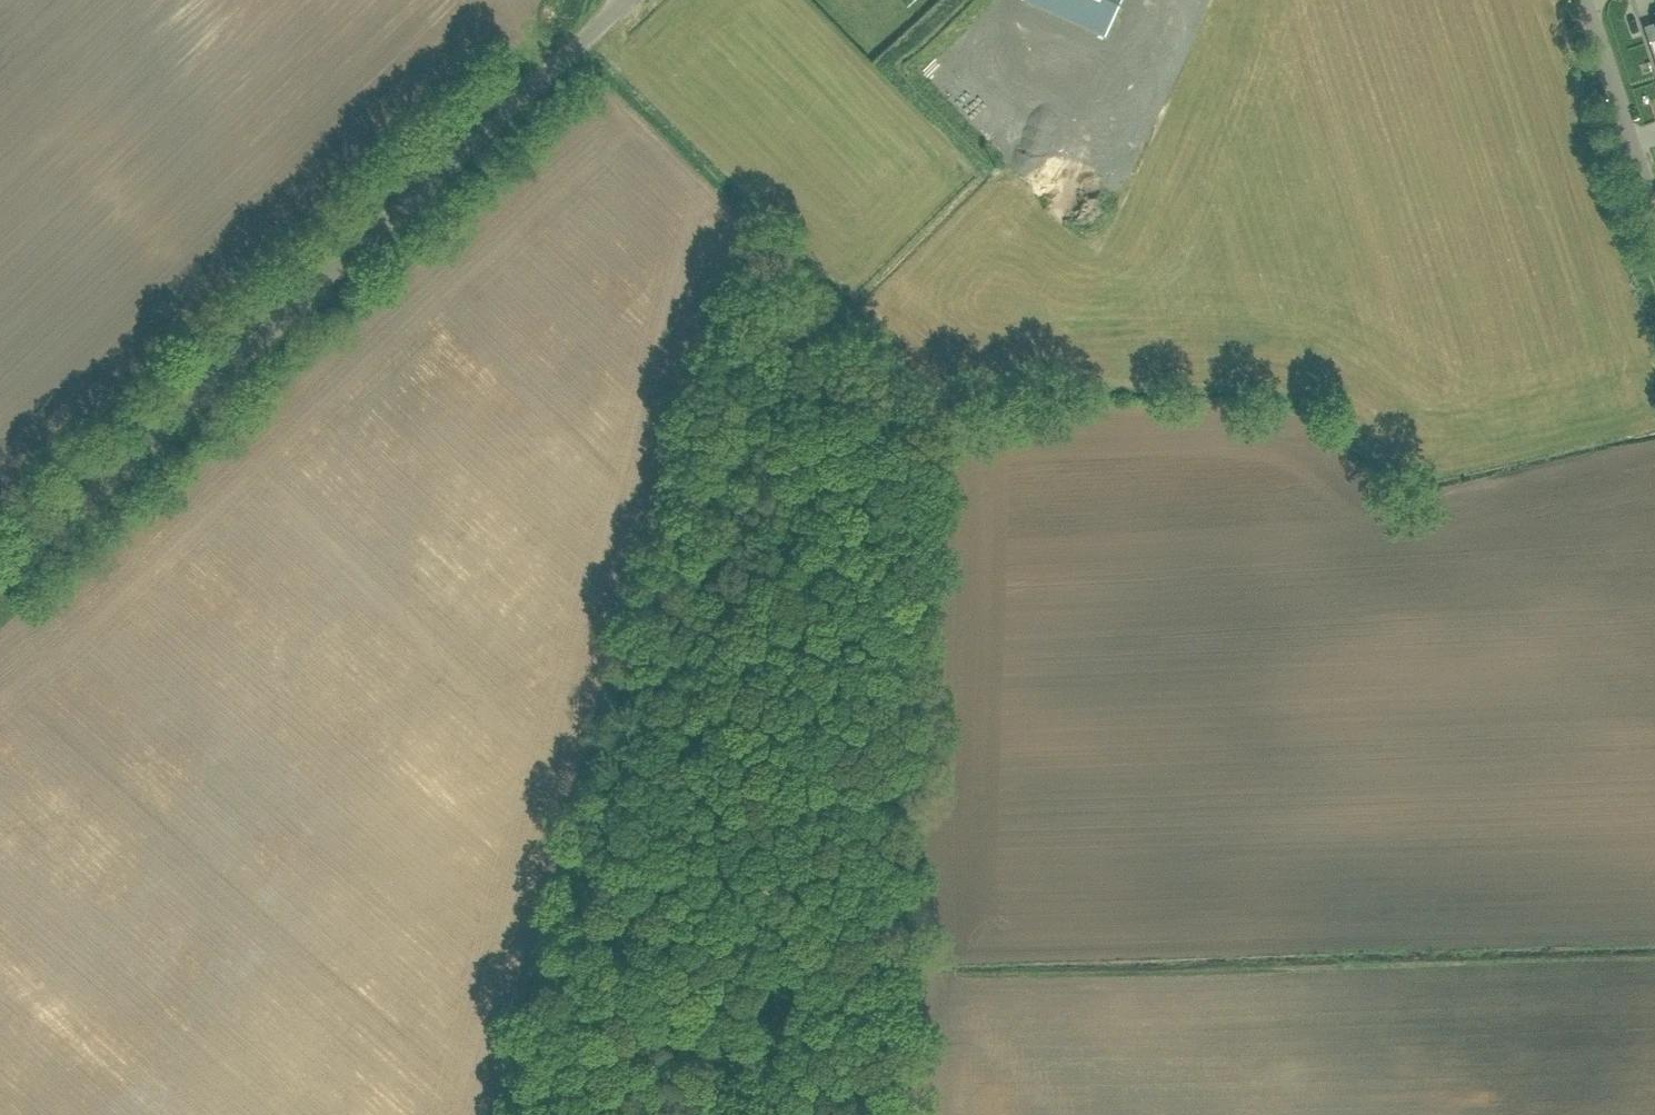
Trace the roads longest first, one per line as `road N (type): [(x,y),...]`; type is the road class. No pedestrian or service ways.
road 1 (unclassified): [(0,580),(624,0)]
road 2 (unclassified): [(1654,217),(1584,0)]

